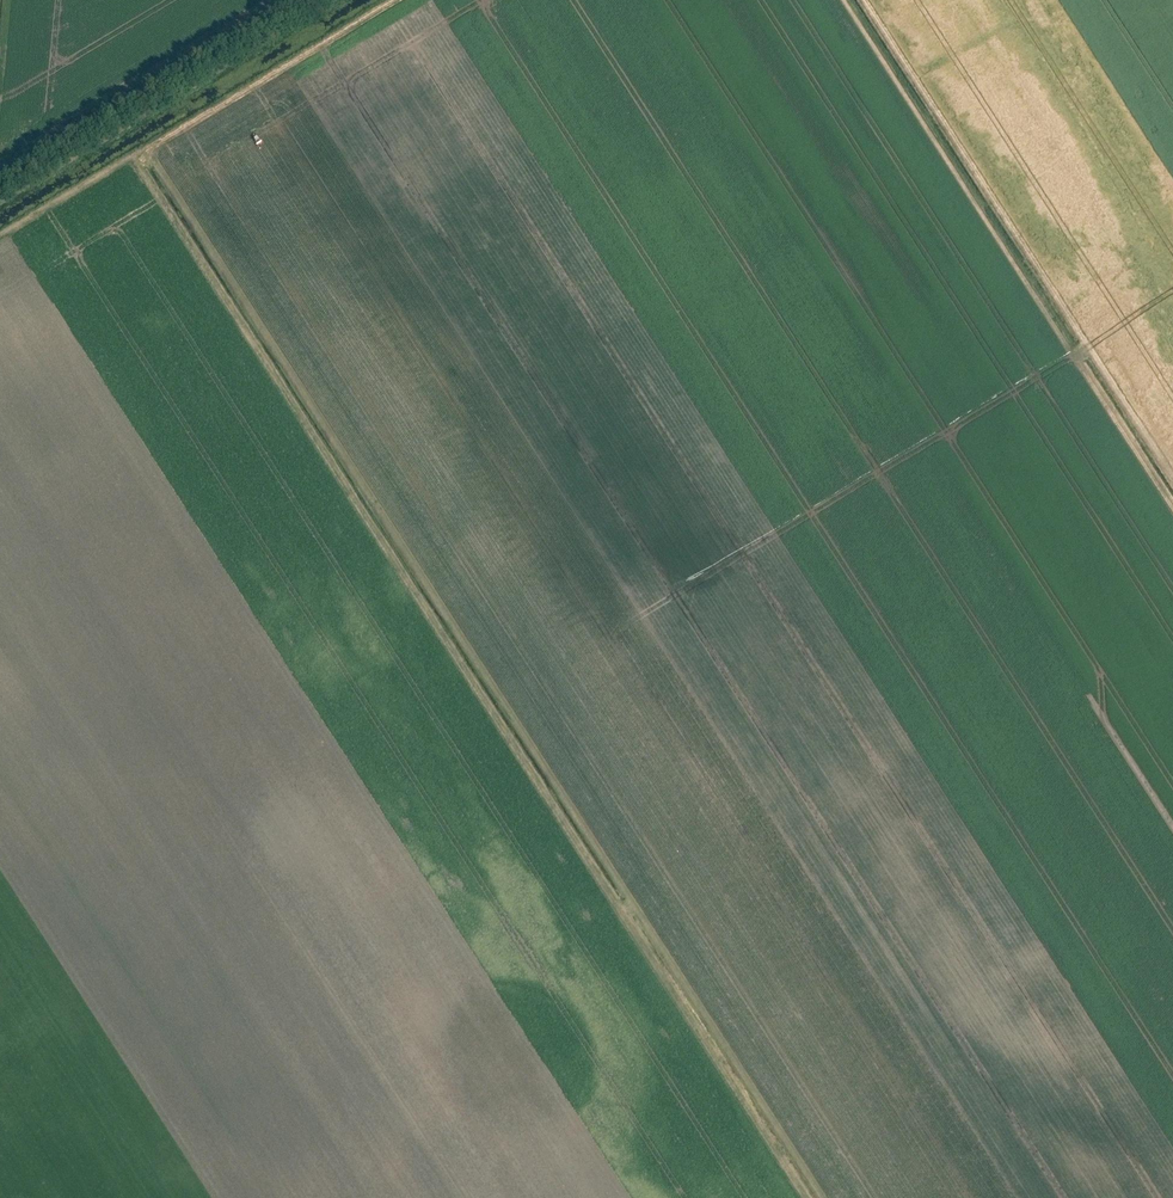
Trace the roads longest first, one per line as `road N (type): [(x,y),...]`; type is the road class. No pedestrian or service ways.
road 1 (track): [(0,178),(292,0)]

